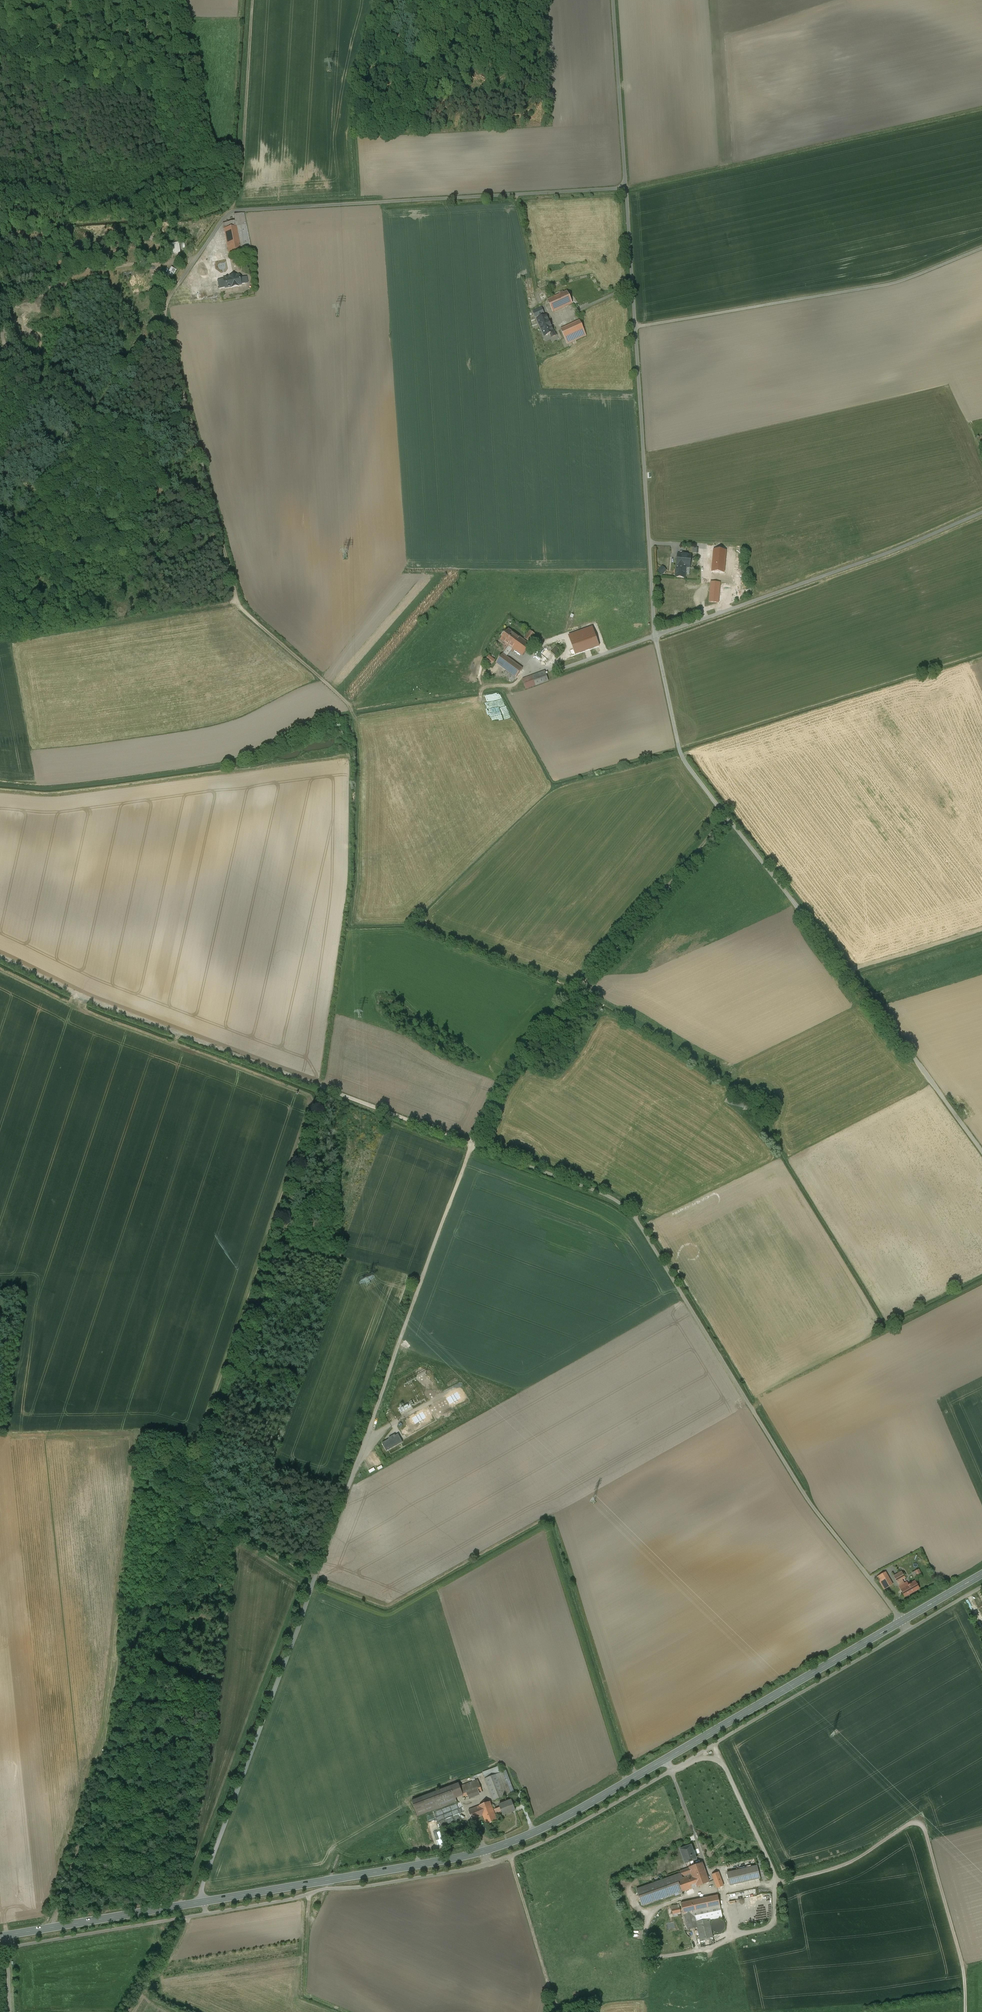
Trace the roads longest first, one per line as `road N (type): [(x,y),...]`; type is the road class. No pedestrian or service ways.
road 1 (primary): [(902,1621),(507,1843),(0,1936)]
road 2 (track): [(327,1091),(54,1927)]
road 3 (track): [(471,1145),(210,1864),(206,1914)]
road 4 (unclassified): [(902,1621),(800,1488),(635,1216),(595,1190),(471,1145)]
road 5 (unclassified): [(981,1152),(681,754),(656,635)]
road 6 (track): [(190,266),(163,316),(238,601),(350,702),(357,720)]
road 7 (track): [(471,1145),(95,1004),(0,960)]
road 8 (unclassified): [(626,186),(228,212),(190,266)]
road 9 (unclassified): [(656,635),(626,186)]
road 10 (track): [(727,817),(493,1094),(471,1145)]
road 11 (track): [(965,2011),(961,1964),(923,1827),(904,1827),(831,1868),(754,1888)]
road 12 (unclassified): [(981,512),(656,635)]
road 13 (track): [(238,601),(0,640)]
road 14 (track): [(252,0),(242,171),(228,212)]
road 15 (unclassified): [(626,186),(613,0)]
road 16 (track): [(673,1774),(704,1757),(725,1765),(780,1881)]
road 17 (track): [(509,1857),(560,2011)]
road 18 (track): [(343,1493),(207,1451)]
road 19 (track): [(850,972),(981,930)]

